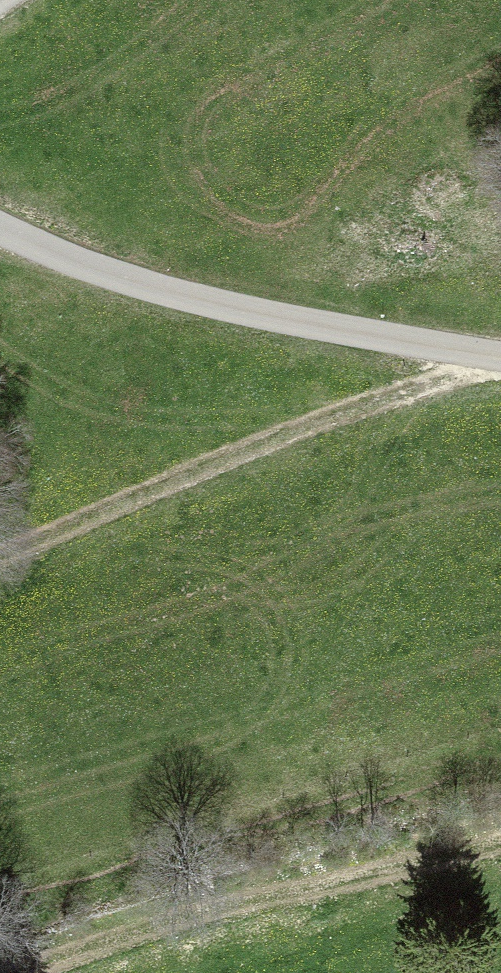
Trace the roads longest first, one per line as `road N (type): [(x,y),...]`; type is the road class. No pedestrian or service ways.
road 1 (track): [(498,355),(0,571)]
road 2 (unclassified): [(0,227),(165,290),(500,355)]
road 3 (track): [(0,963),(291,871),(500,832)]

